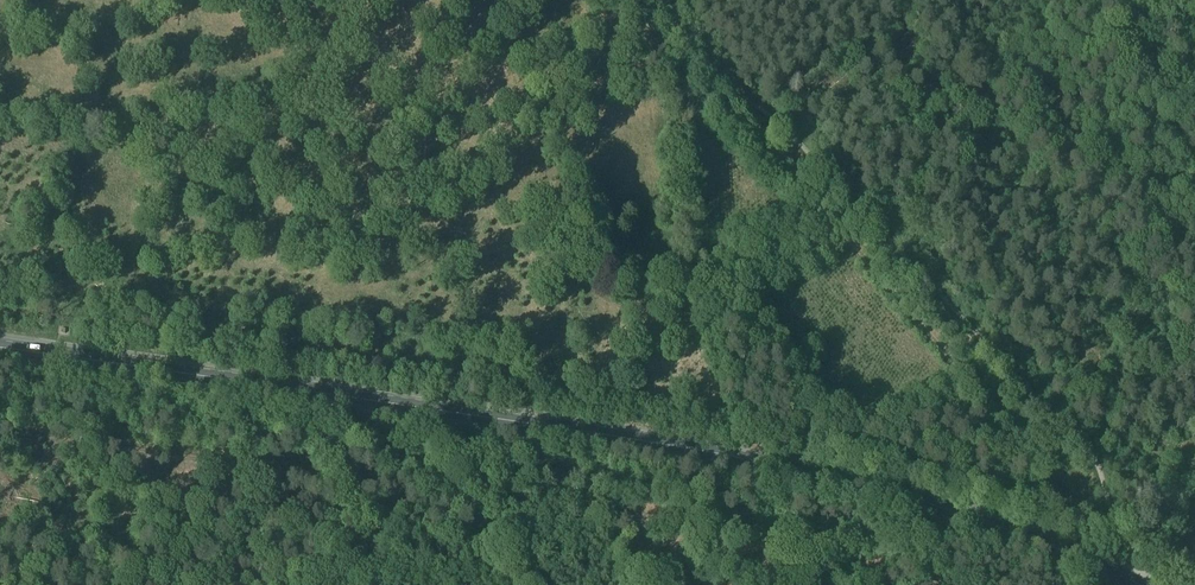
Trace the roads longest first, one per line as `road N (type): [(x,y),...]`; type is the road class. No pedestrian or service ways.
road 1 (primary): [(1139,584),(958,512),(738,457),(0,346)]
road 2 (track): [(948,584),(834,536),(219,447),(151,466),(118,458),(98,441),(0,426)]
road 3 (track): [(1116,536),(628,2)]
road 4 (track): [(795,88),(925,0)]

